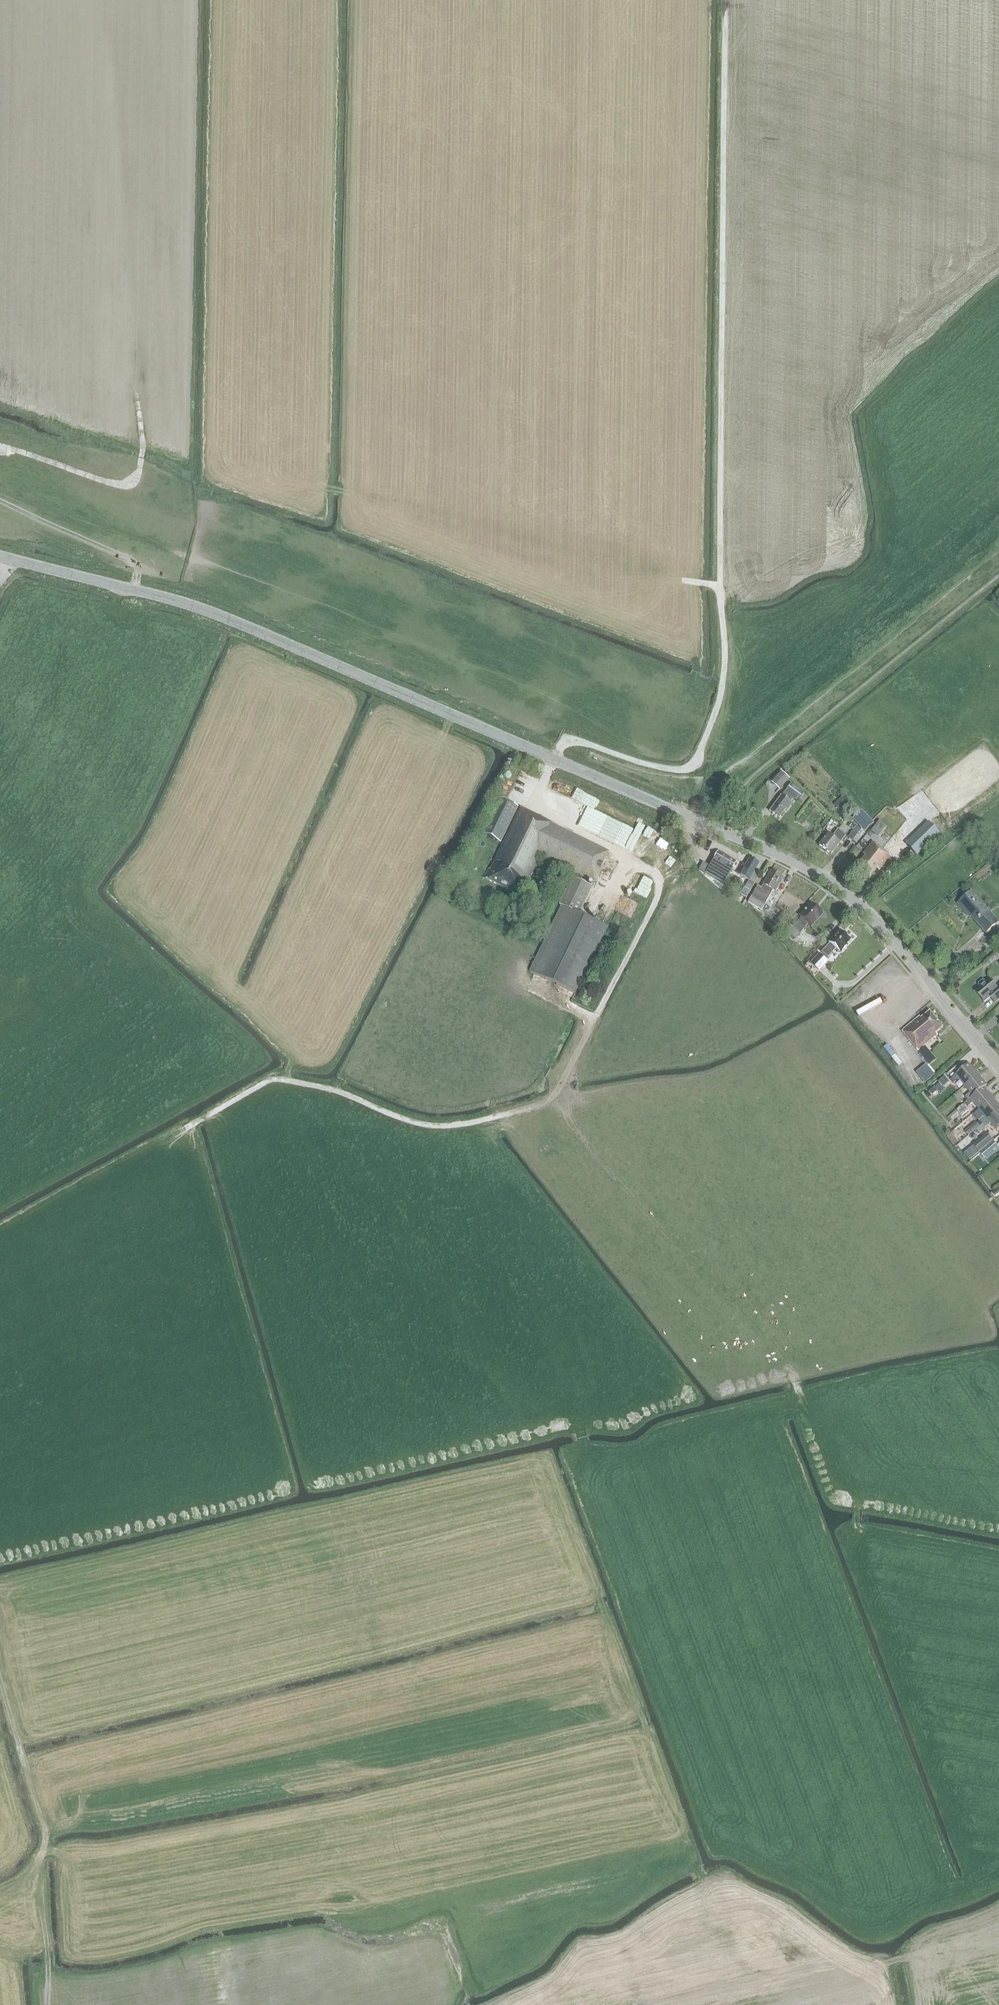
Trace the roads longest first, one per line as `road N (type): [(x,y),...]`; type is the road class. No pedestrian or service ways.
road 1 (tertiary): [(998,1066),(865,910),(793,860),(224,617),(0,556)]
road 2 (track): [(554,759),(572,740),(657,767),(689,768),(718,702),(725,651),(725,0)]
road 3 (track): [(592,1024),(550,1098),(485,1119),(425,1124),(334,1090),(275,1079),(186,1128)]
road 4 (track): [(0,1685),(44,1834),(47,1955),(38,2004)]
road 5 (track): [(0,446),(128,485),(142,453),(136,387)]
road 6 (track): [(134,590),(138,572),(128,559),(0,502)]

